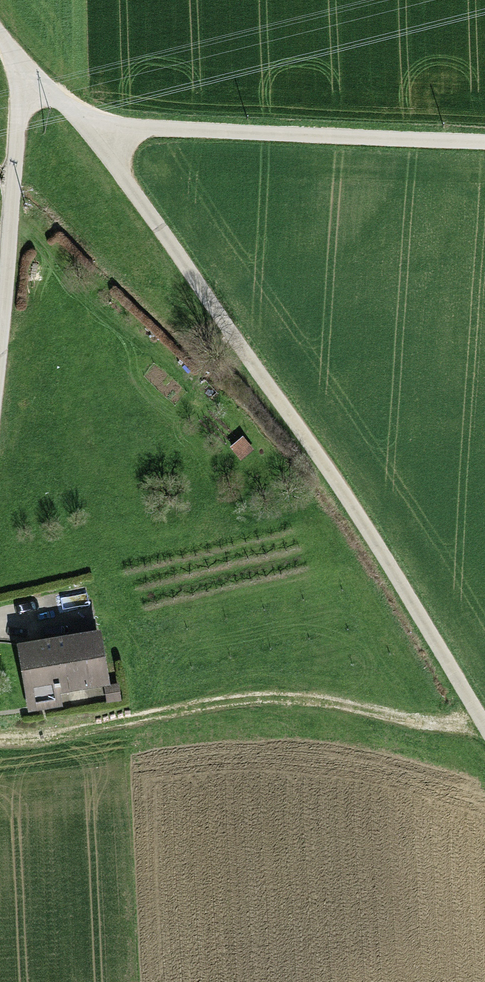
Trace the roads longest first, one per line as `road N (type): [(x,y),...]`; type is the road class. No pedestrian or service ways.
road 1 (track): [(28,71),(104,147),(283,404),(484,737)]
road 2 (track): [(0,745),(282,697),(434,731),(476,723)]
road 3 (track): [(93,137),(484,143)]
road 4 (track): [(28,71),(0,315)]

